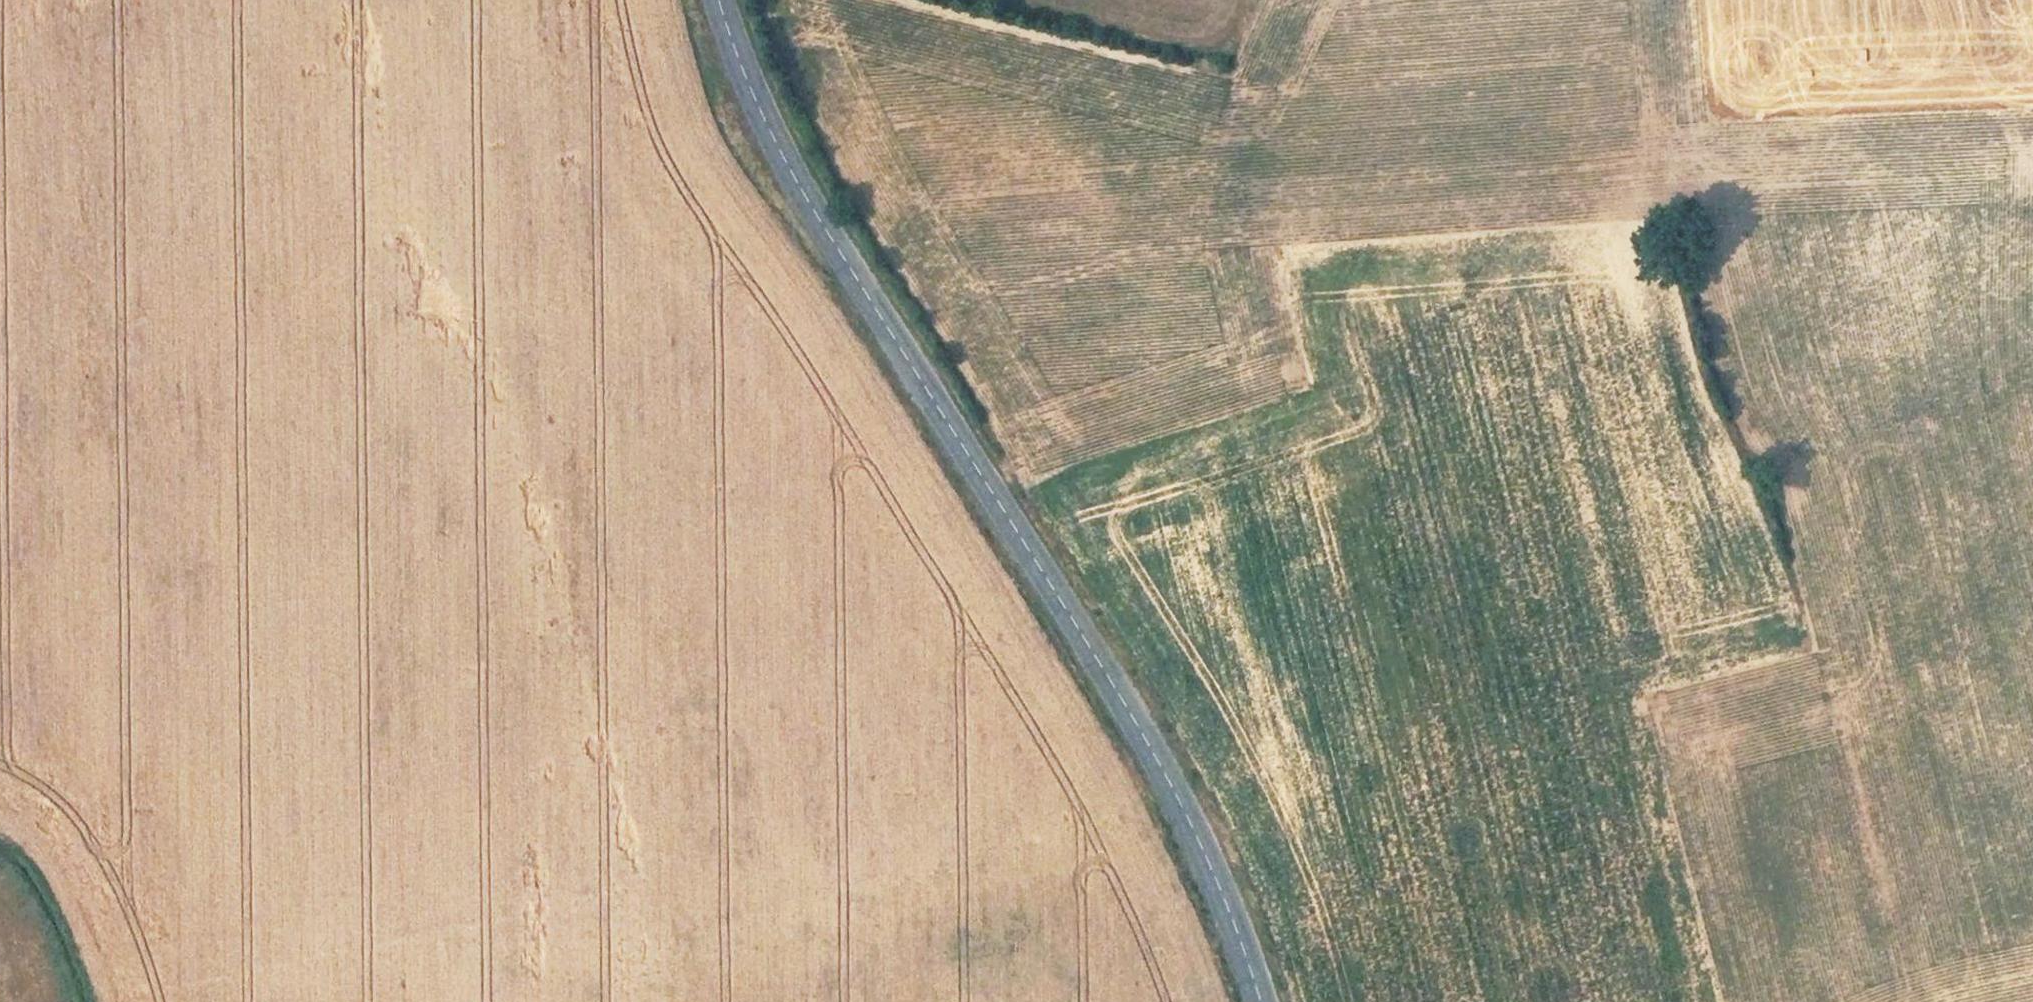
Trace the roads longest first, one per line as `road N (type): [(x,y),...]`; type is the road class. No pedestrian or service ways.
road 1 (tertiary): [(1260,1001),(1180,798),(885,309),(791,136),(747,0)]

